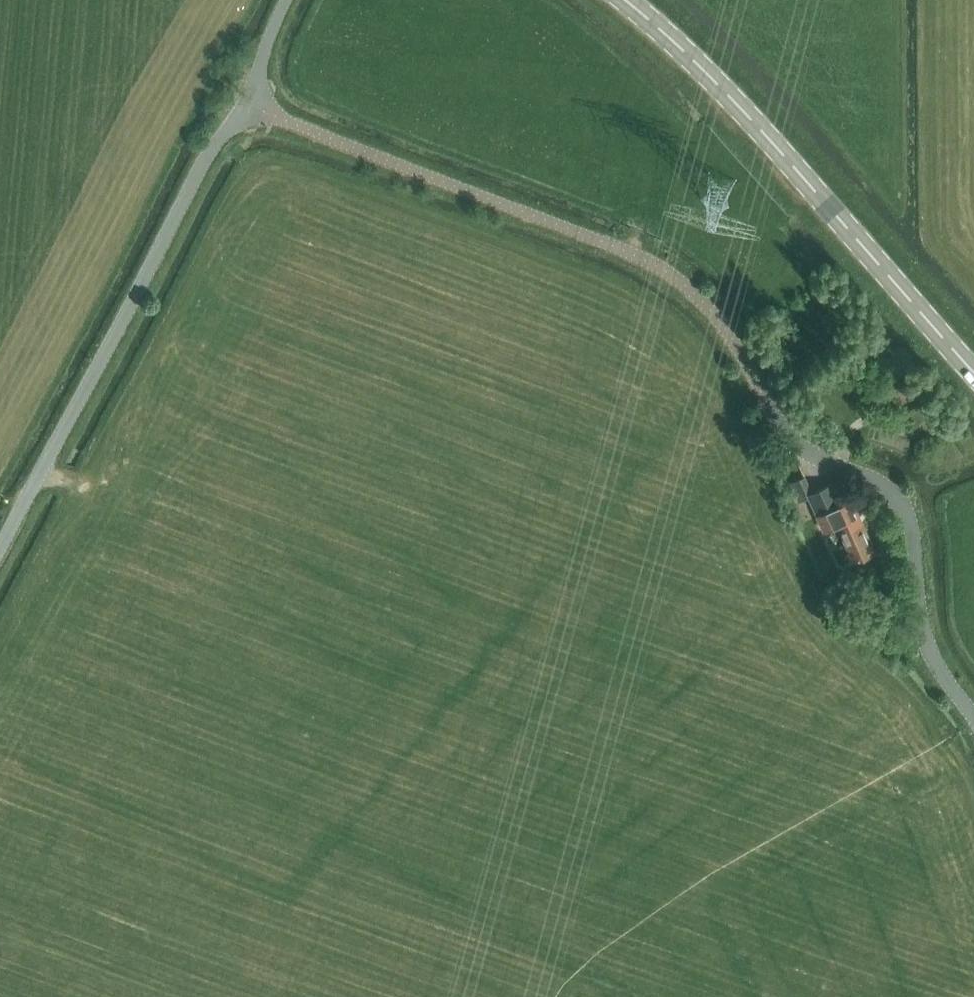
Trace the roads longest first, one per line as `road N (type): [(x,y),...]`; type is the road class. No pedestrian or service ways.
road 1 (unclassified): [(0,549),(199,168),(245,105),(286,0)]
road 2 (secondary): [(973,371),(764,135),(623,0)]
road 3 (track): [(838,465),(850,434),(870,420),(910,433),(930,421)]

